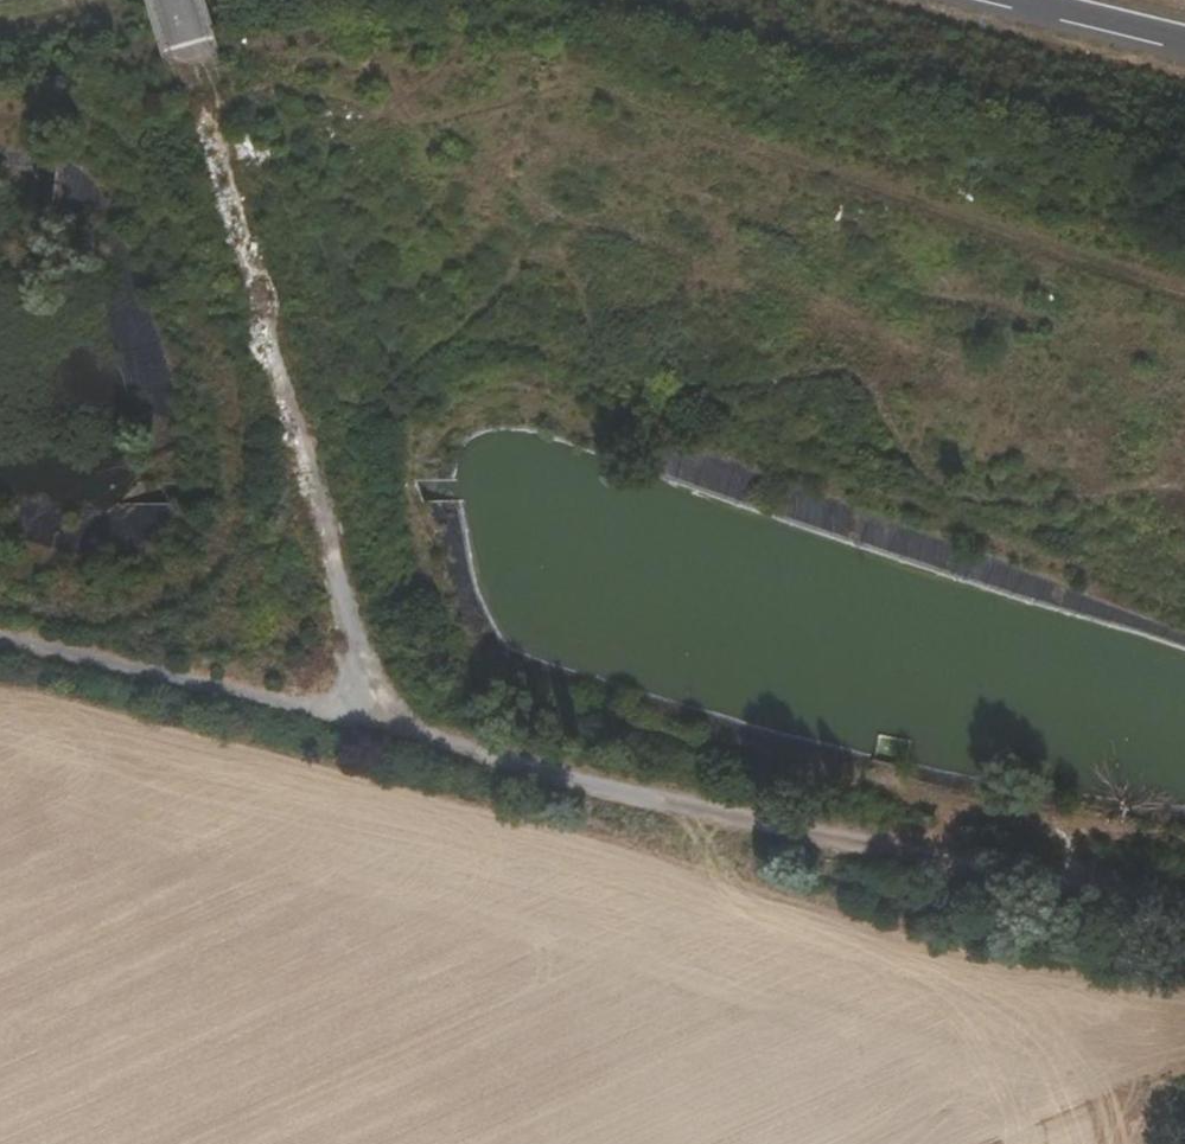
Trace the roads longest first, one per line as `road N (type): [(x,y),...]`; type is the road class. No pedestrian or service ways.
road 1 (track): [(0,637),(1082,902),(1184,911)]
road 2 (unclassified): [(187,0),(374,723)]
road 3 (trunk): [(1008,0),(1184,42)]

